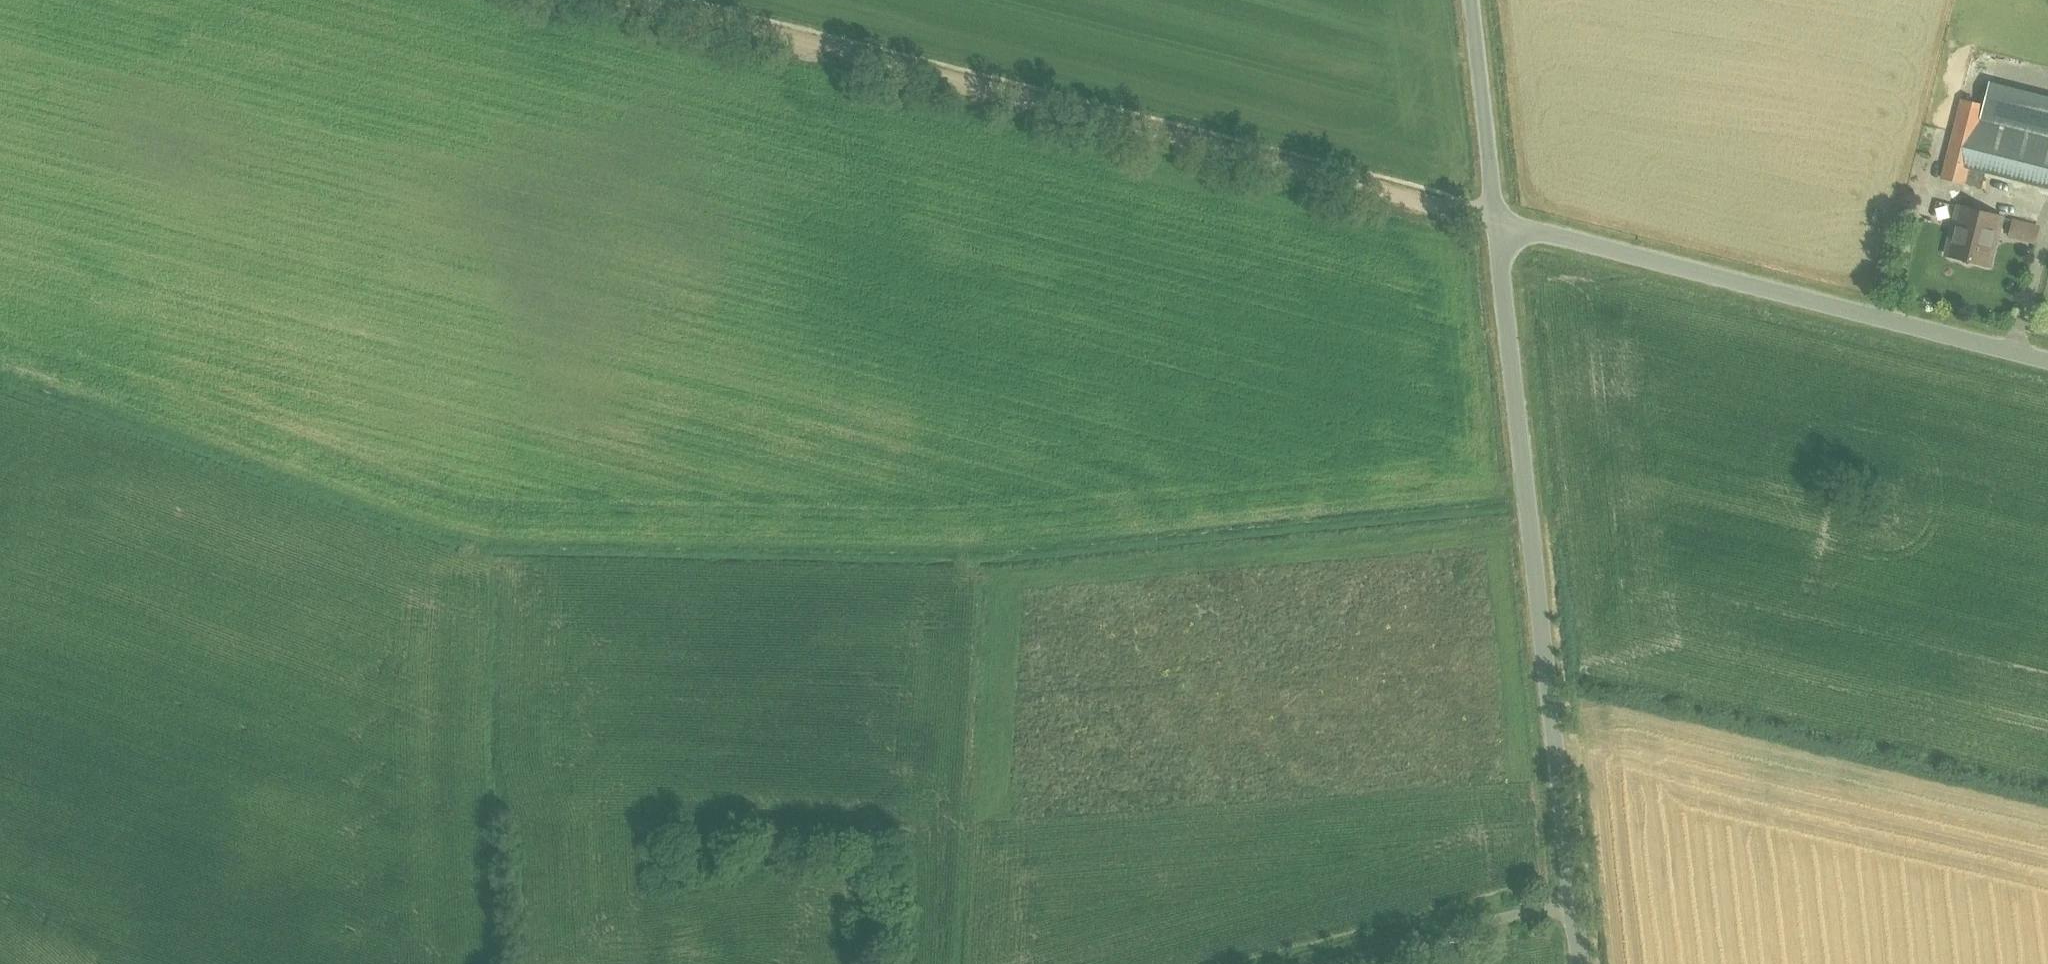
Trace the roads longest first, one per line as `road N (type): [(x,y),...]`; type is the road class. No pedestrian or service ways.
road 1 (track): [(1502,217),(651,0)]
road 2 (unclassified): [(1587,963),(1502,217)]
road 3 (unclassified): [(2047,361),(1502,217)]
road 4 (unclassified): [(1502,217),(1478,0)]

